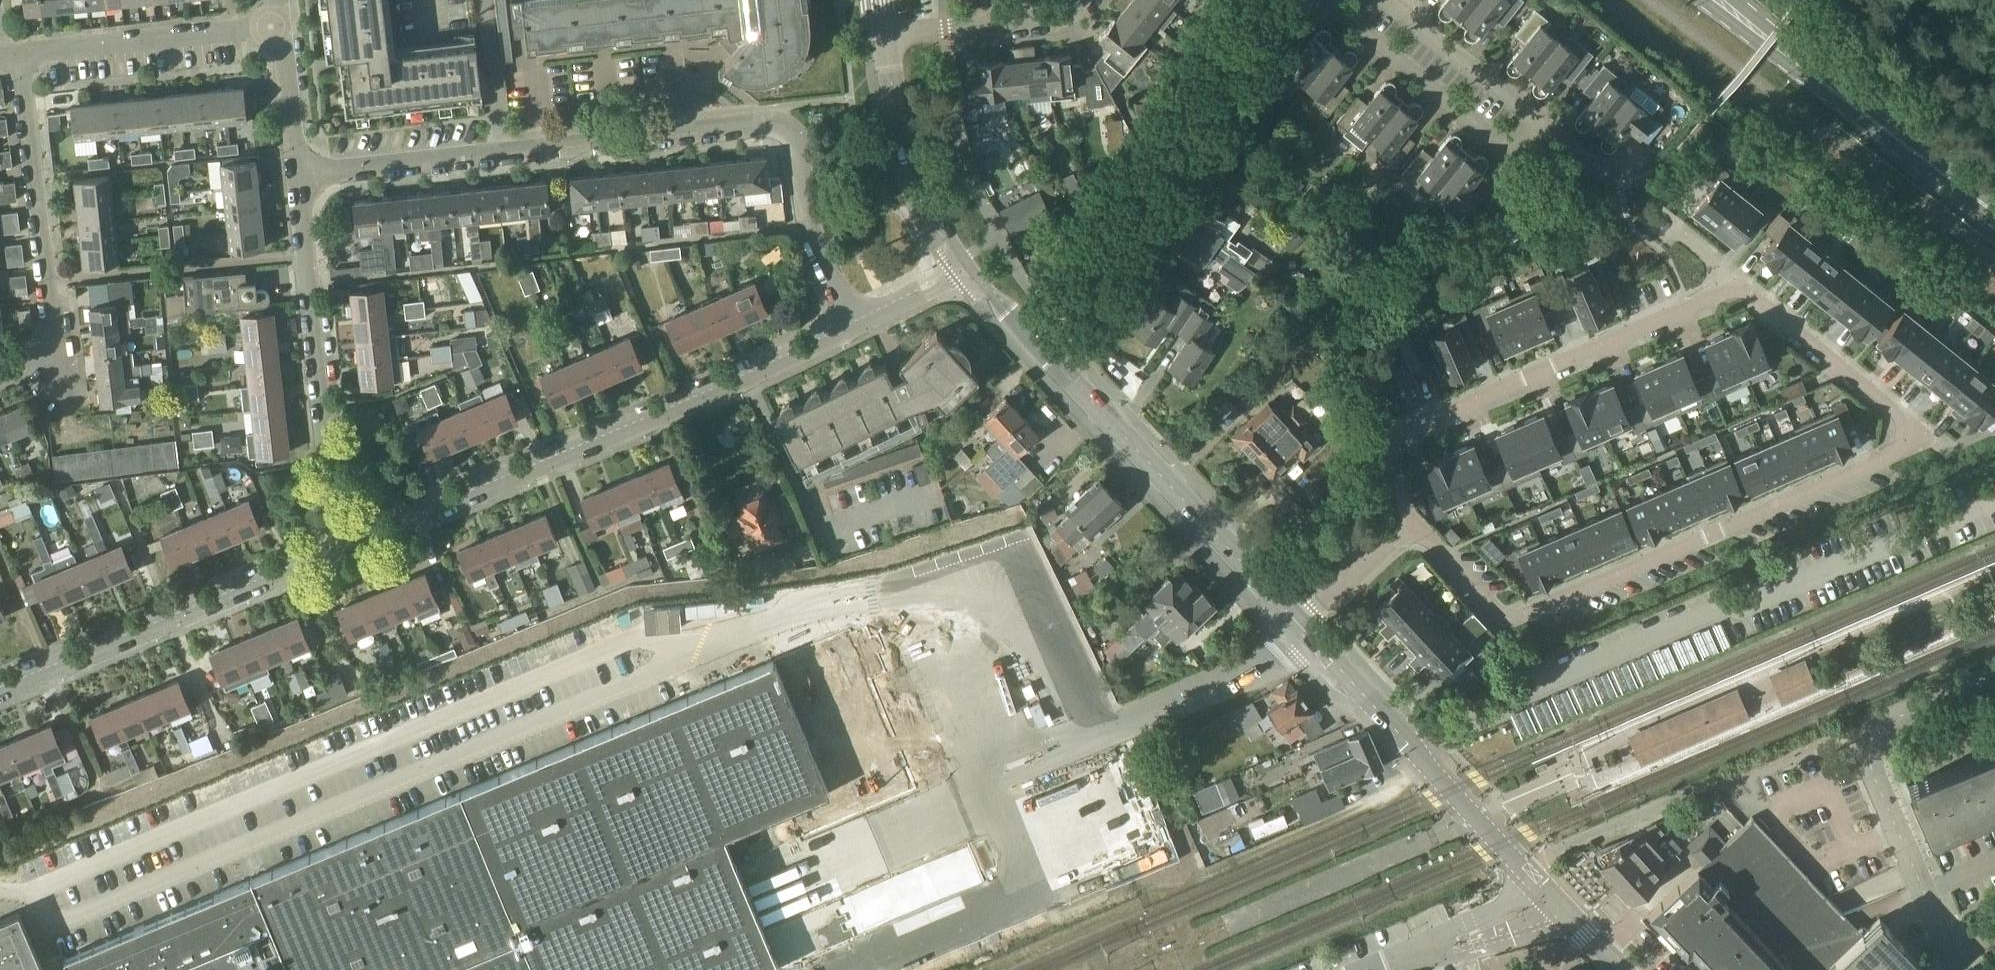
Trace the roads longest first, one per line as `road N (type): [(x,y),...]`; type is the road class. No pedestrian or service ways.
road 1 (residential): [(1409,522),(1511,620),(1906,447),(1912,437),(1906,417),(1741,284)]
road 2 (residential): [(298,175),(782,127),(797,141),(811,233),(865,324)]
road 3 (residential): [(348,545),(865,324)]
road 4 (residential): [(1741,284),(1400,431),(1388,454),(1409,522)]
road 5 (secondary): [(1296,623),(1032,335)]
road 6 (residential): [(1960,969),(1870,753),(1887,720),(1994,674)]
road 7 (residential): [(0,691),(348,545)]
road 8 (secondary): [(1553,898),(1296,623)]
road 9 (residential): [(348,545),(333,497),(298,175)]
road 10 (residential): [(0,372),(56,349),(22,53)]
road 11 (residential): [(1543,121),(1516,157),(1321,6),(1325,0)]
road 12 (primary): [(1703,0),(1925,159)]
road 13 (residential): [(22,53),(282,24)]
road 14 (primary): [(1925,159),(1736,0)]
road 15 (secondary): [(966,262),(908,144),(885,36)]
road 16 (residential): [(885,36),(1070,15),(1083,0)]
road 17 (unclassified): [(1149,176),(1073,291),(1032,335)]
road 18 (residential): [(1387,0),(1543,121)]
road 19 (residential): [(1376,969),(1553,898)]
road 20 (residential): [(298,175),(282,24)]
road 21 (residential): [(1296,623),(1409,522)]

